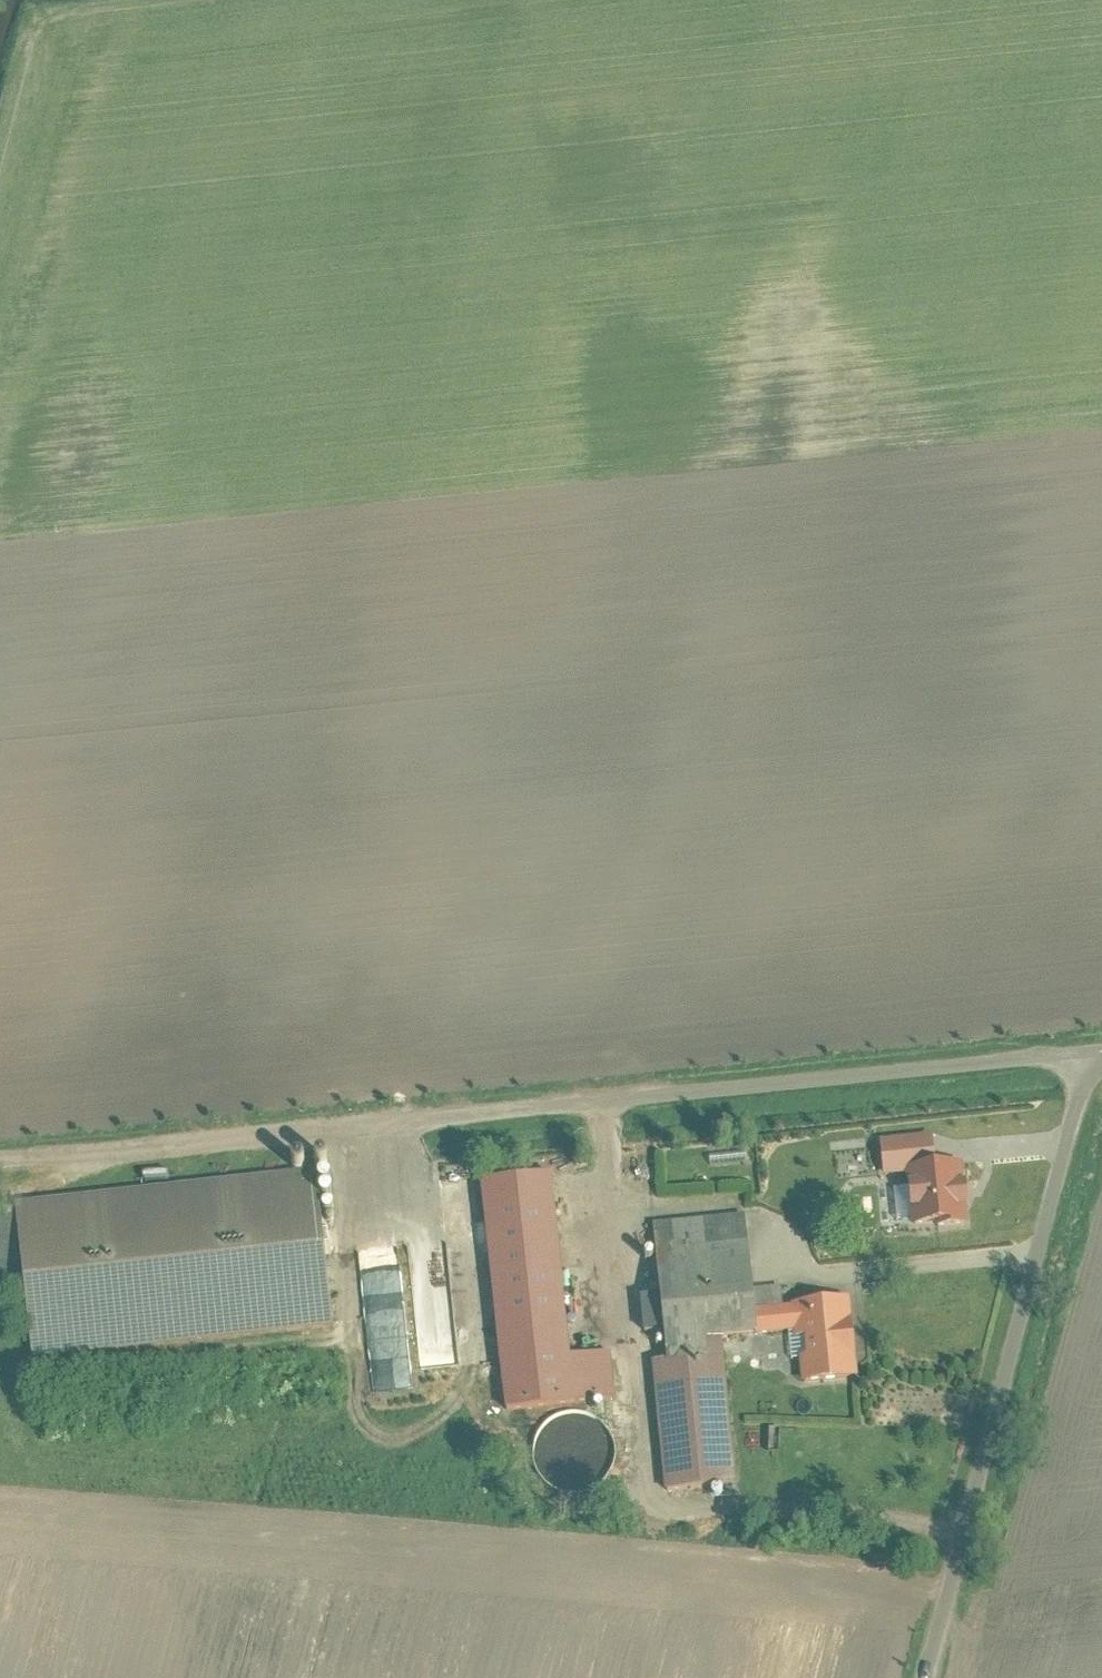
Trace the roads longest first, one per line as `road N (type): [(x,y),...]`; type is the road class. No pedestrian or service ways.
road 1 (residential): [(926,1677),(1085,1084),(1085,1053),(1101,1051)]

